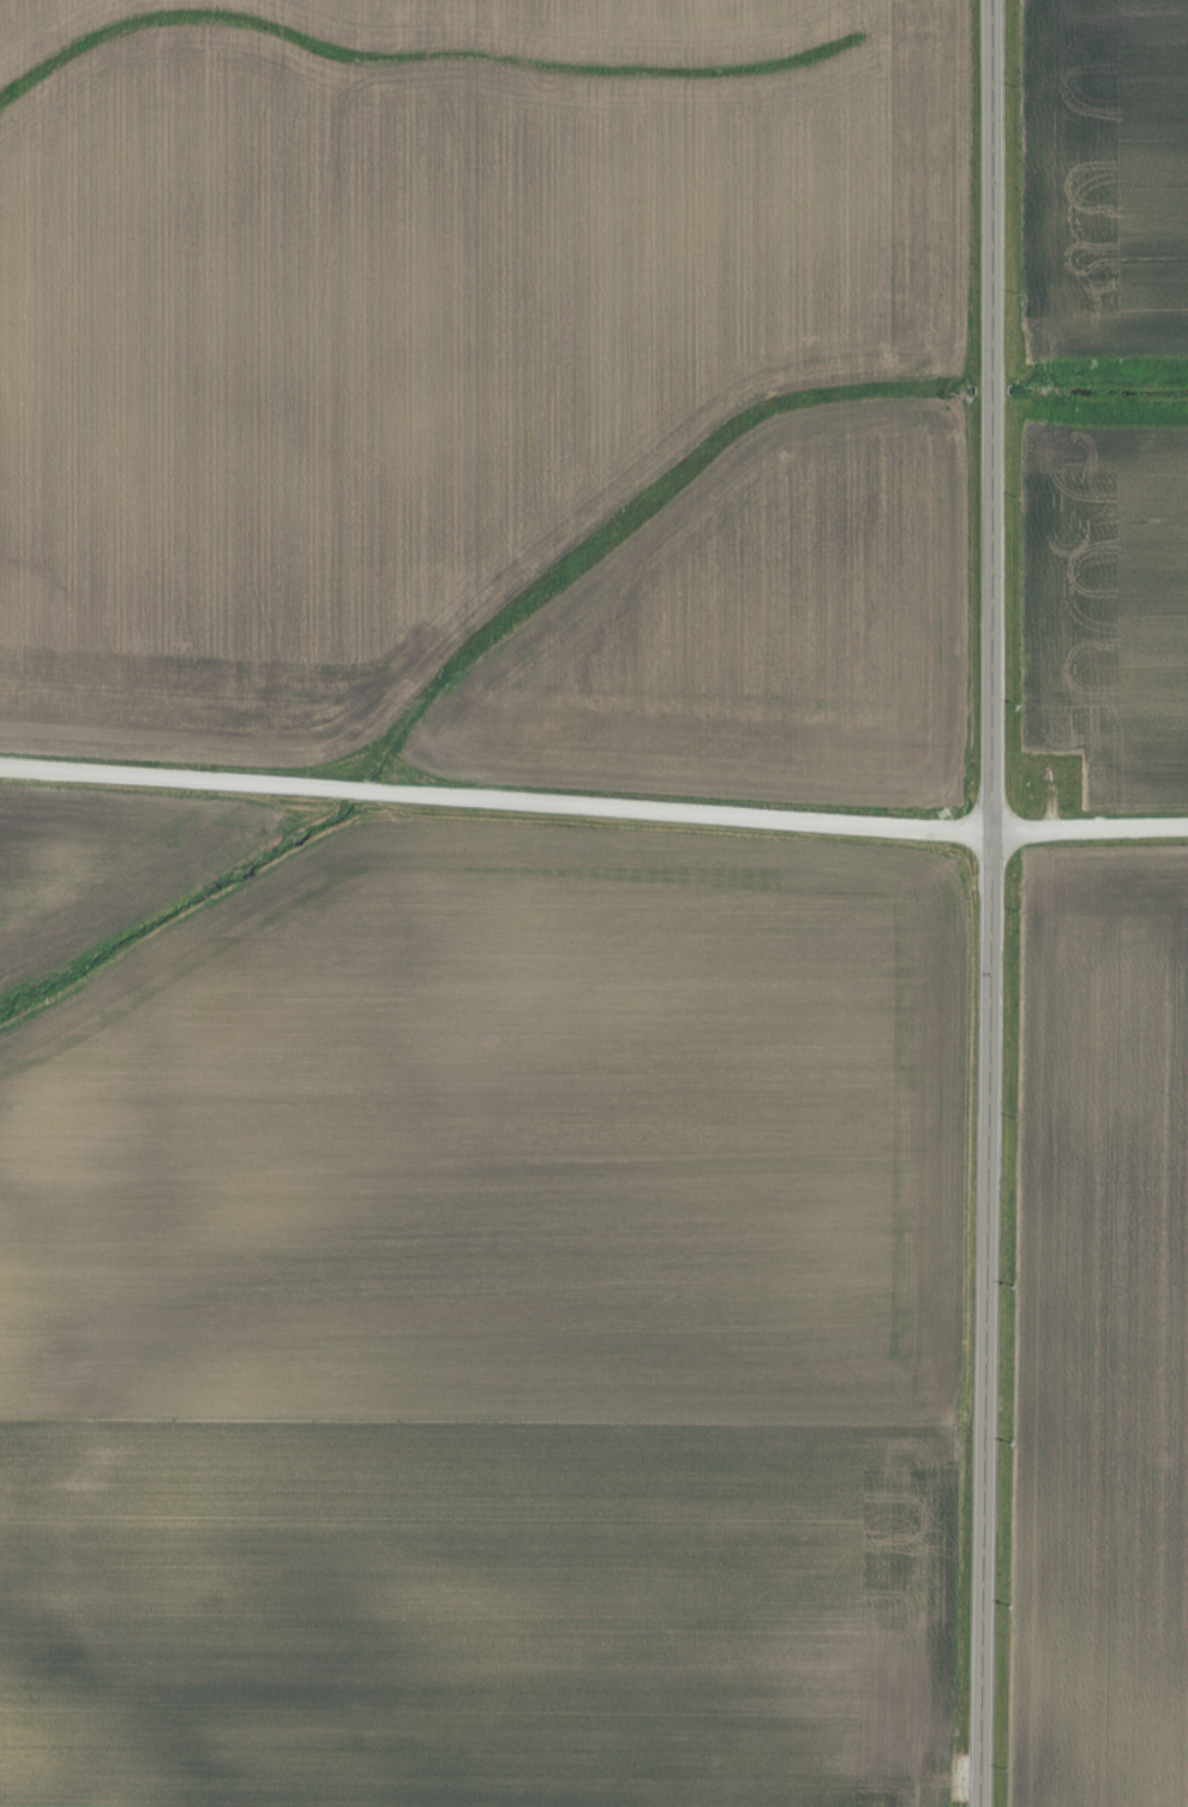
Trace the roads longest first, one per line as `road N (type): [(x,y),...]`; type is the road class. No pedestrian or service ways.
road 1 (secondary): [(982,1806),(994,834),(992,0)]
road 2 (residential): [(1187,830),(994,834),(0,769)]

